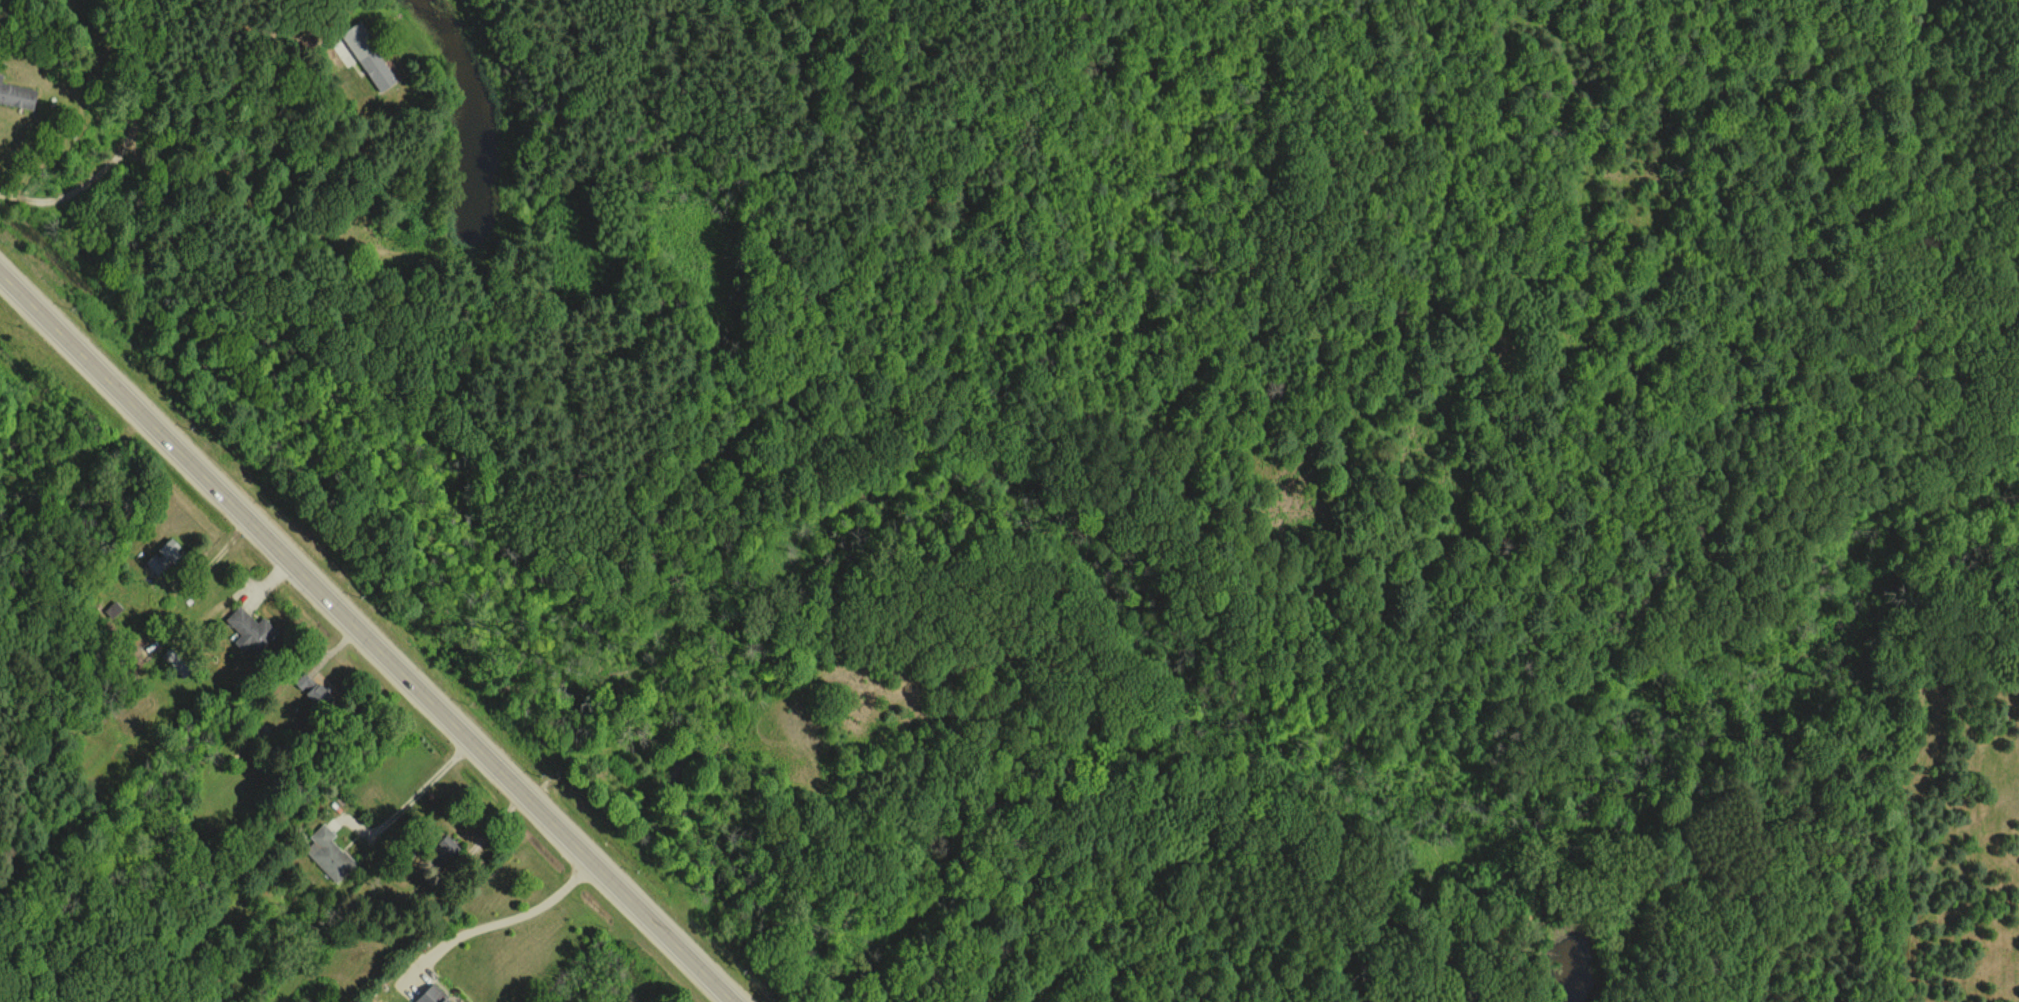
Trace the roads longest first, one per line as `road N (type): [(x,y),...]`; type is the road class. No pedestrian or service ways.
road 1 (secondary): [(737,1001),(0,271)]

